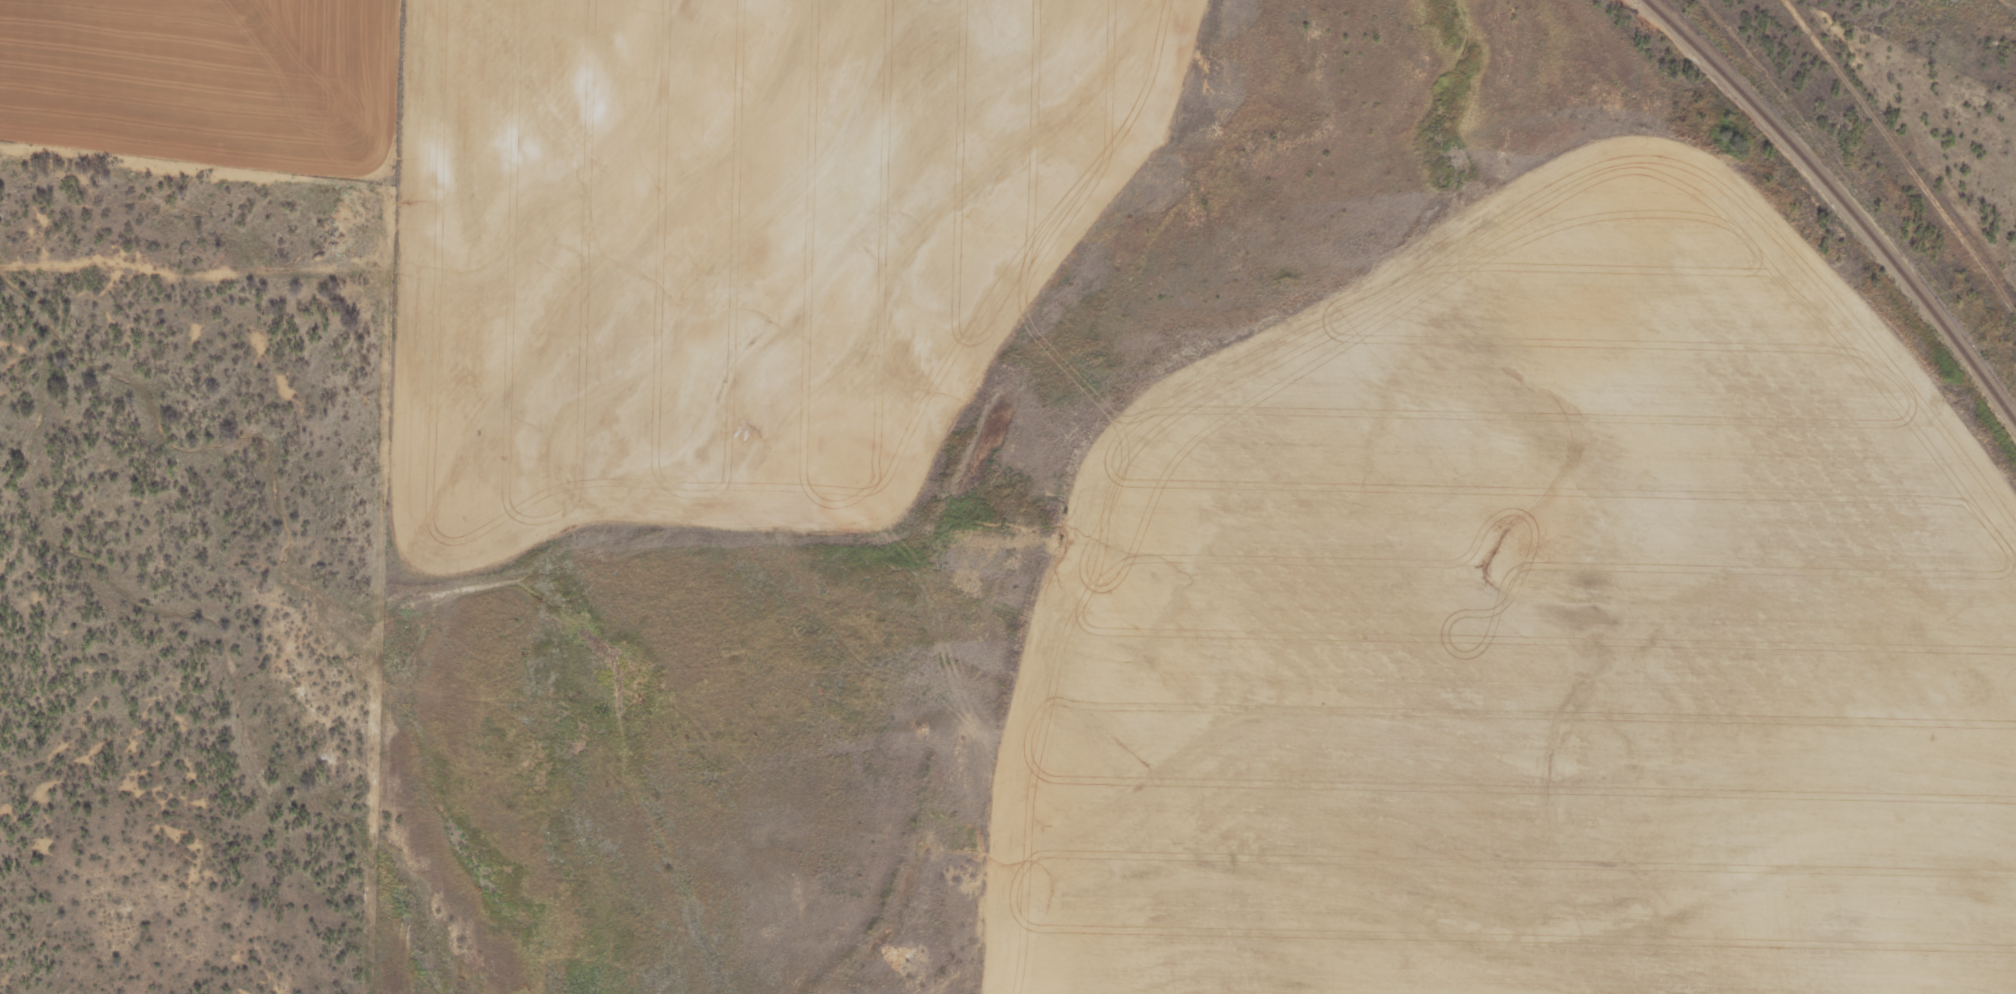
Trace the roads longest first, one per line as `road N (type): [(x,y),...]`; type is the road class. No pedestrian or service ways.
road 1 (residential): [(2015,318),(1781,0)]

